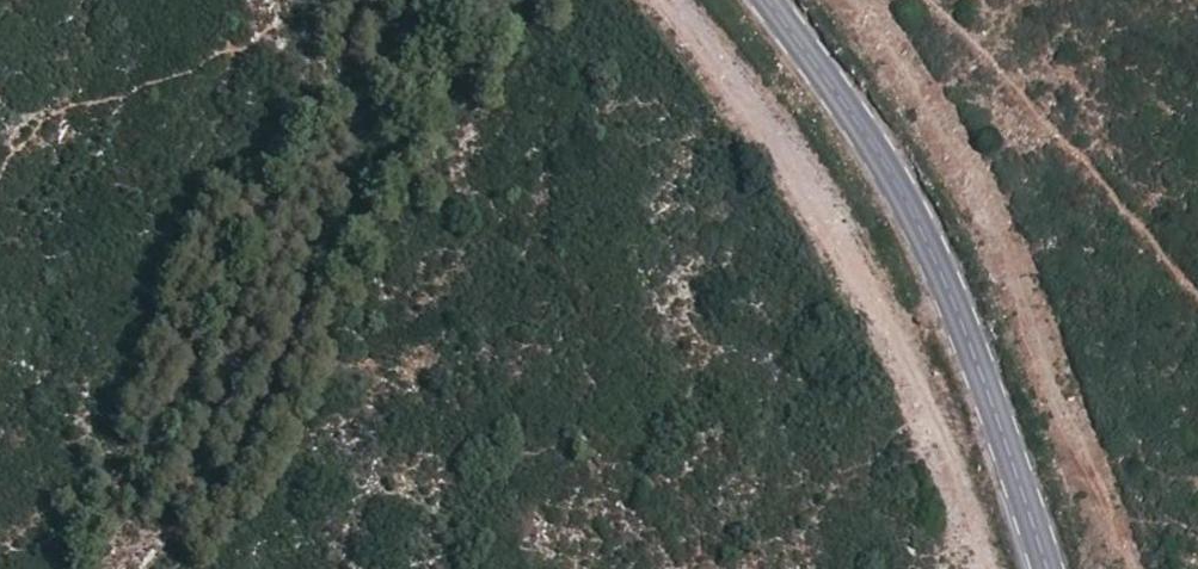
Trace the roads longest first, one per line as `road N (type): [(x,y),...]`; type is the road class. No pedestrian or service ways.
road 1 (track): [(667,0),(815,201),(916,406),(973,568)]
road 2 (secondary): [(1047,568),(932,263),(880,167),(762,0)]

